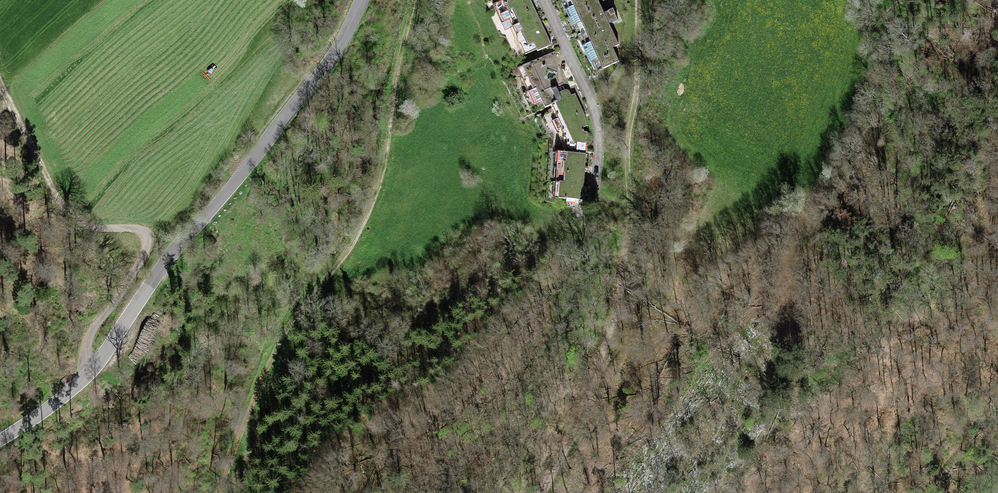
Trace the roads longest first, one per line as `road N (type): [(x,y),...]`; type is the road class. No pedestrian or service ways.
road 1 (unclassified): [(351,0),(323,42),(305,93),(166,261),(94,372),(0,441)]
road 2 (track): [(229,492),(254,381),(288,319),(354,247),(380,197),(418,0)]
road 3 (track): [(541,492),(613,304),(638,154),(645,0)]
road 4 (track): [(0,78),(34,166),(79,224),(148,234),(130,279),(92,330),(86,364),(94,372)]
road 5 (residential): [(551,0),(594,114),(601,165)]

